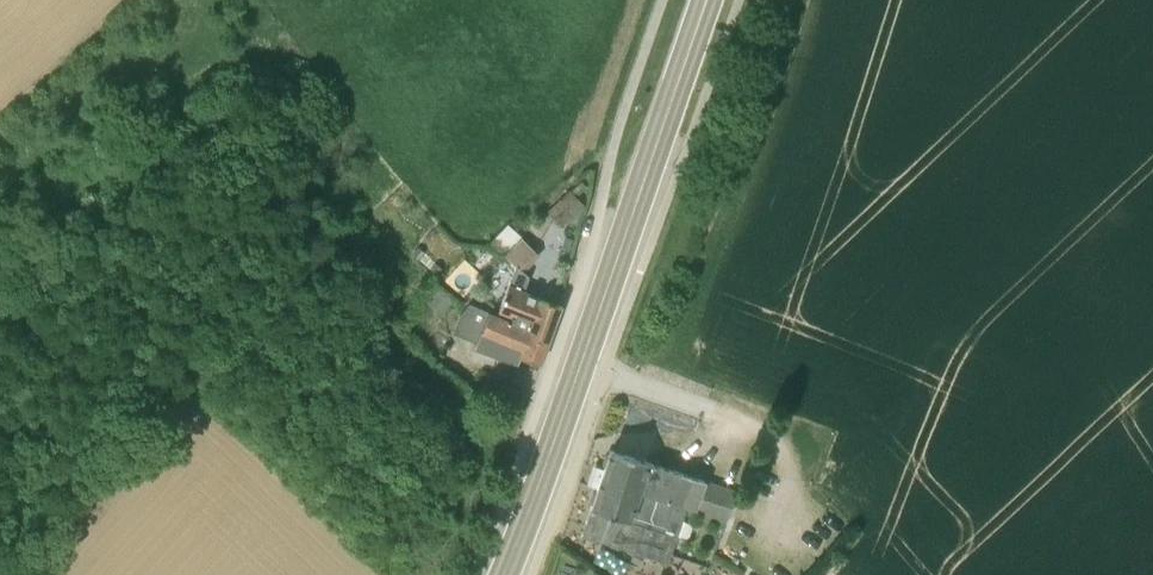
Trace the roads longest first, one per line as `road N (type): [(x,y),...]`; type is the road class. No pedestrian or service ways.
road 1 (secondary): [(503,574),(707,0)]

